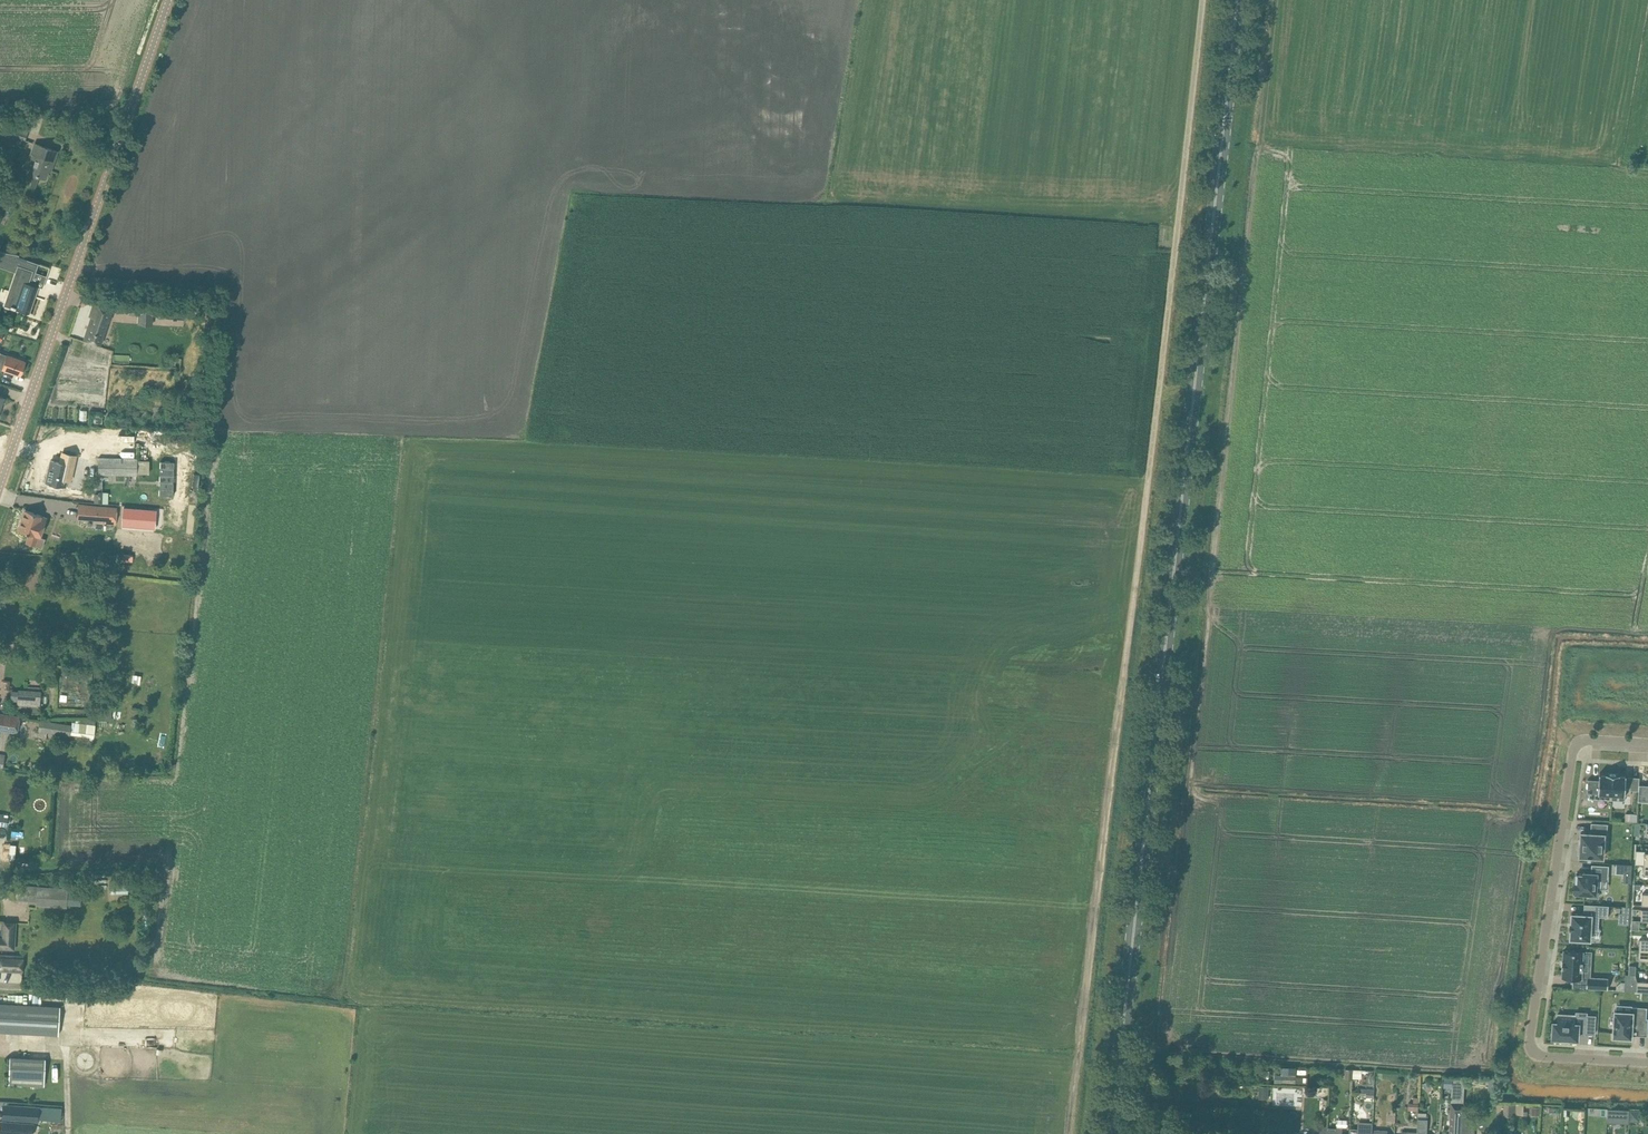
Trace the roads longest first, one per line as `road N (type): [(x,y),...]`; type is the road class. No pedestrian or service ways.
road 1 (track): [(1202,0),(1071,1133)]
road 2 (primary): [(1238,0),(1111,1133)]
road 3 (unclassified): [(0,486),(169,0)]
road 4 (residential): [(1647,1062),(1546,1057),(1529,1037),(1571,752),(1590,738),(1647,742)]

